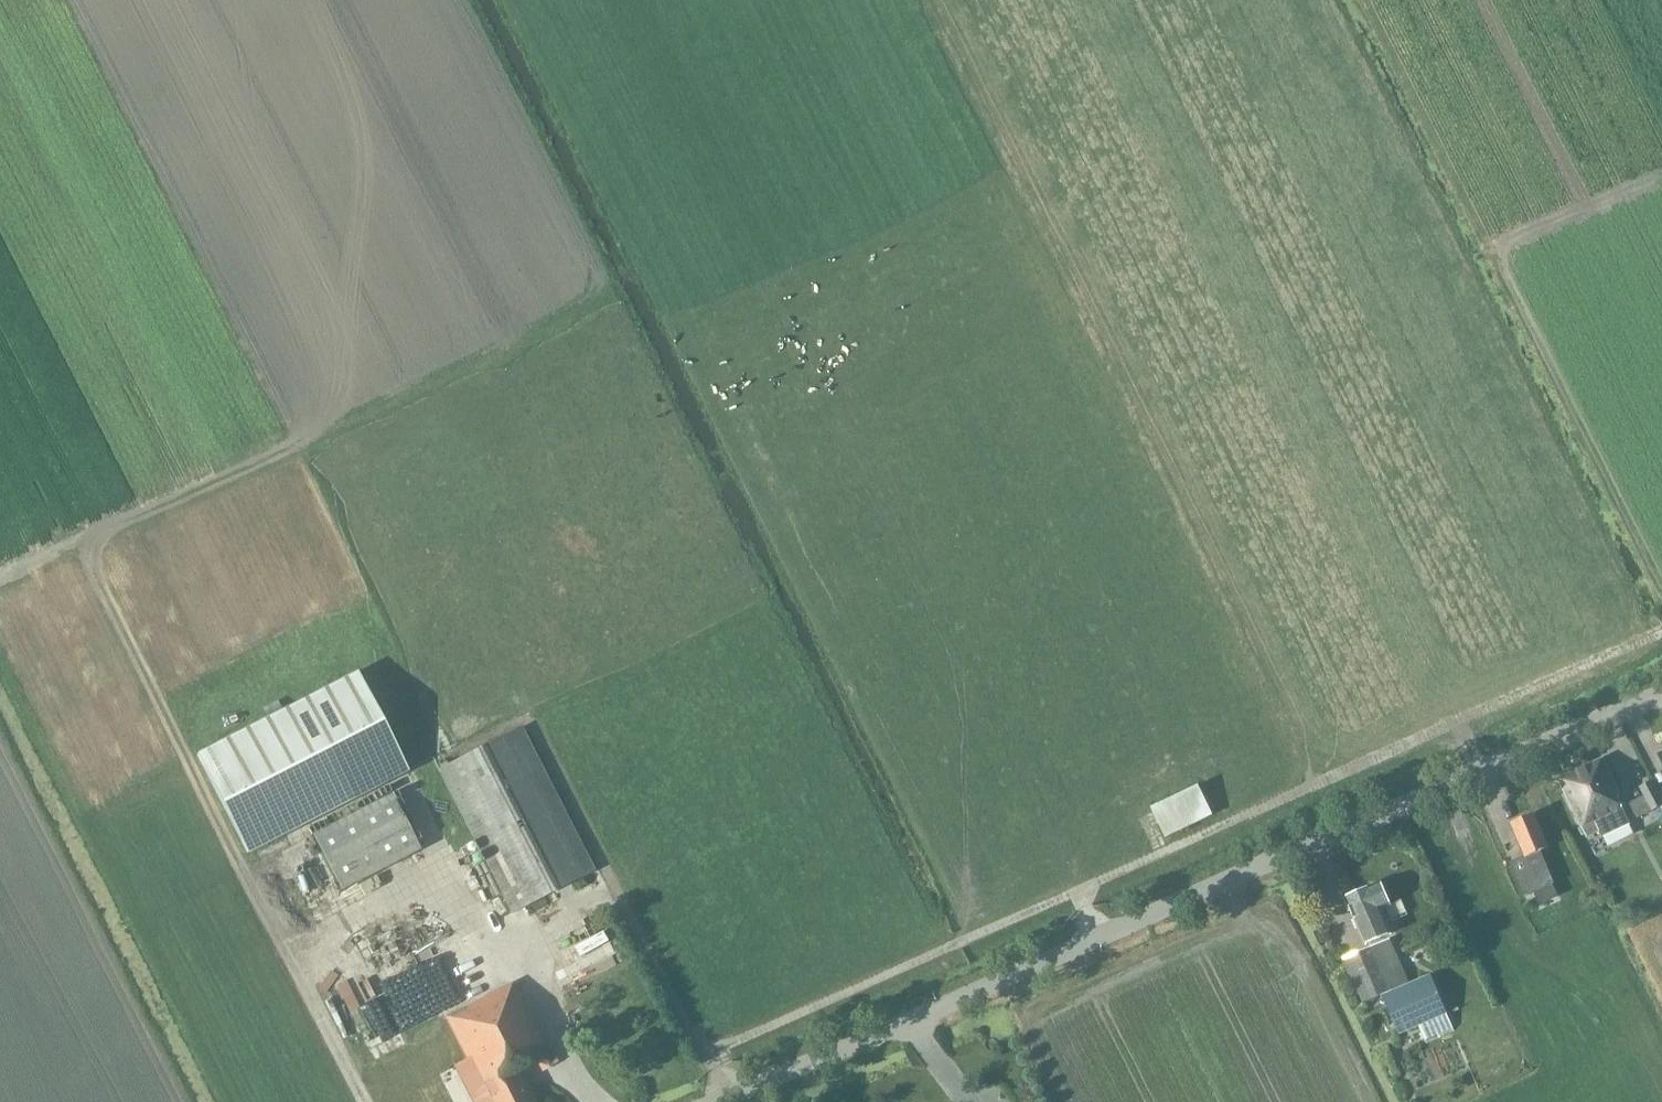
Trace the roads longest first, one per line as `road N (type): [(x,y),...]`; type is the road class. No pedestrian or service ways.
road 1 (tertiary): [(730,1101),(1661,700)]

